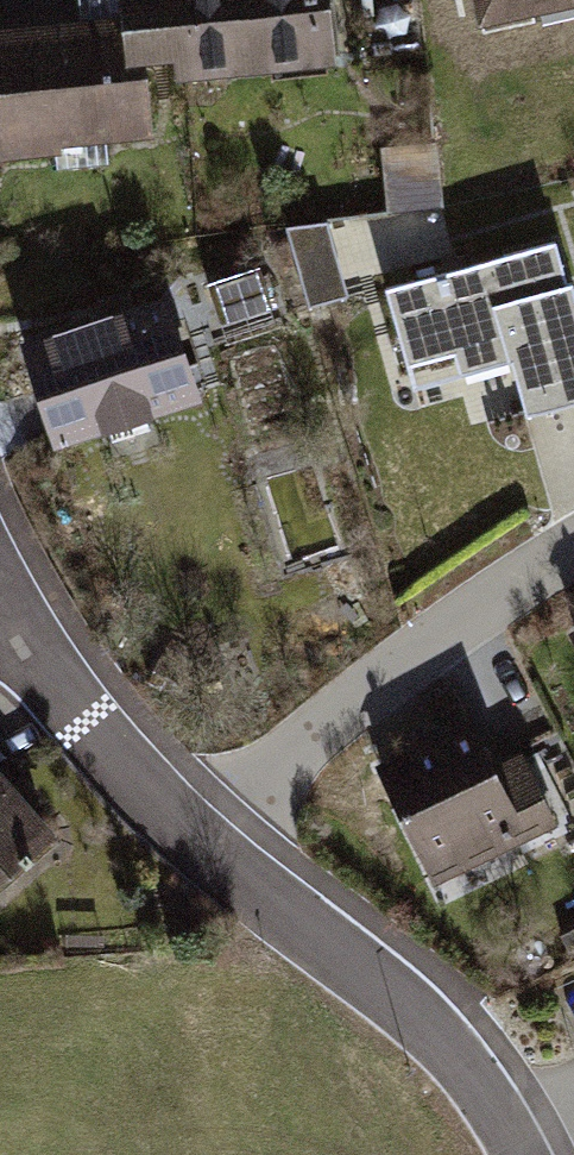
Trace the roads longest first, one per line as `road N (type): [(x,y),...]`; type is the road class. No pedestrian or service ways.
road 1 (residential): [(200,839),(223,794),(495,592),(573,547)]
road 2 (residential): [(508,1134),(419,1023),(200,839)]
road 3 (residential): [(200,839),(59,697),(5,618)]

